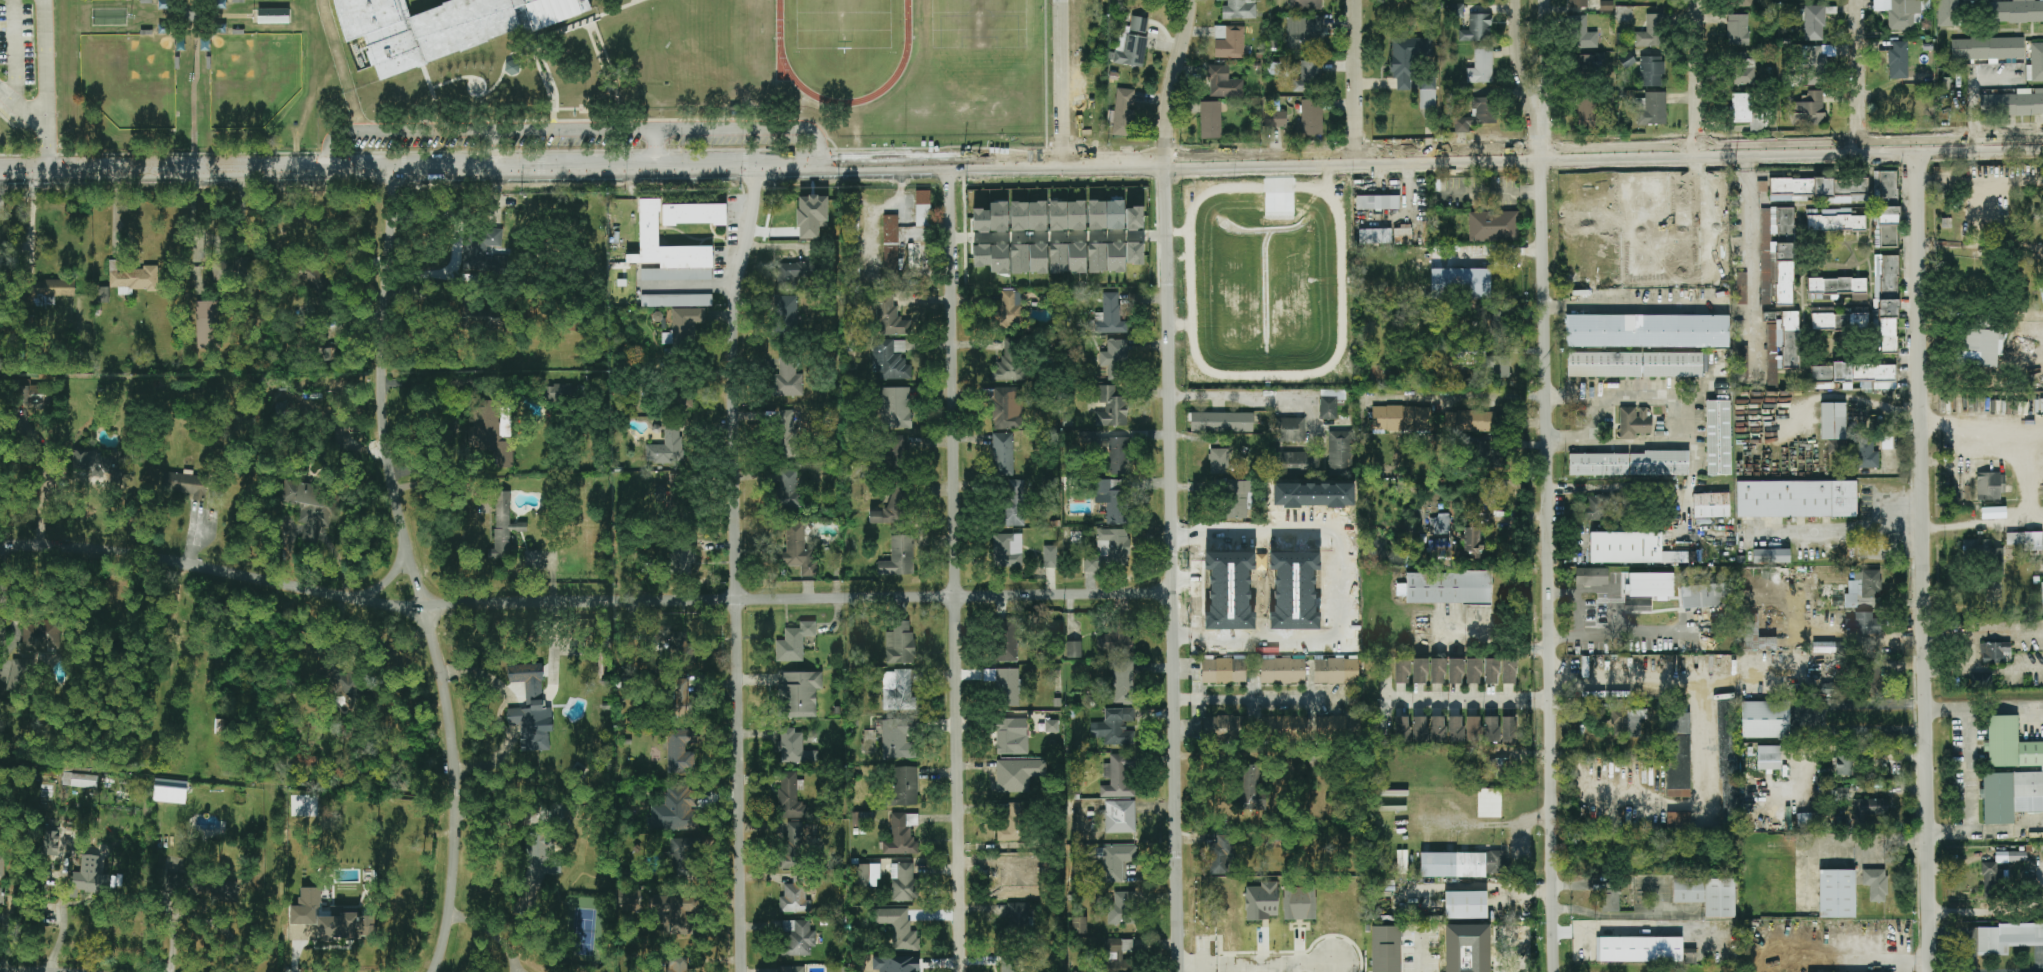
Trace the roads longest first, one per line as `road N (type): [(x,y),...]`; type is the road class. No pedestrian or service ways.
road 1 (tertiary): [(2042,143),(0,173)]
road 2 (residential): [(1175,593),(423,605),(118,553),(0,547)]
road 3 (tertiary): [(1933,971),(1921,145)]
road 4 (residential): [(1551,971),(1542,153)]
road 5 (residential): [(432,971),(451,908),(455,772),(432,637),(385,455),(380,373),(400,165)]
road 6 (tertiary): [(1182,971),(1166,161)]
road 7 (residential): [(744,971),(735,302),(761,166)]
road 8 (residential): [(962,971),(950,164)]
road 9 (residential): [(1166,161),(1165,119),(1191,0)]
road 10 (residential): [(1359,157),(1357,0)]
road 11 (residential): [(1702,149),(1700,0)]
road 12 (residential): [(1857,145),(1855,0)]
road 13 (tertiary): [(1514,0),(1514,32),(1539,122)]
road 14 (tertiary): [(1539,122),(1546,110),(1544,0)]

